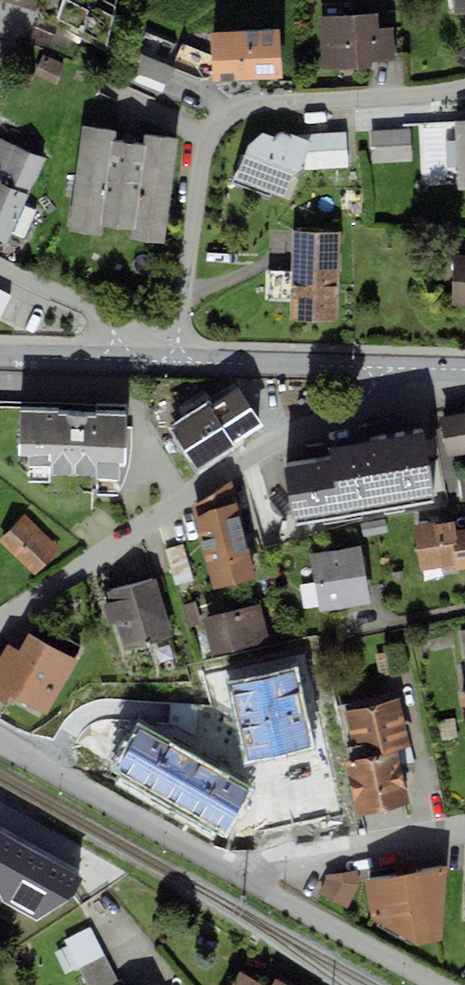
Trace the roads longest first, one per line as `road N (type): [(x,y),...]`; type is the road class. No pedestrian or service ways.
road 1 (residential): [(464,97),(262,103),(219,122),(208,138),(176,361)]
road 2 (residential): [(375,368),(372,389),(354,406),(267,444),(0,628)]
road 3 (residential): [(237,873),(0,739)]
road 4 (residential): [(440,984),(237,873)]
road 5 (residential): [(237,873),(464,832)]
road 6 (tertiary): [(176,361),(375,368)]
road 7 (residential): [(118,360),(110,324),(98,314),(0,262)]

